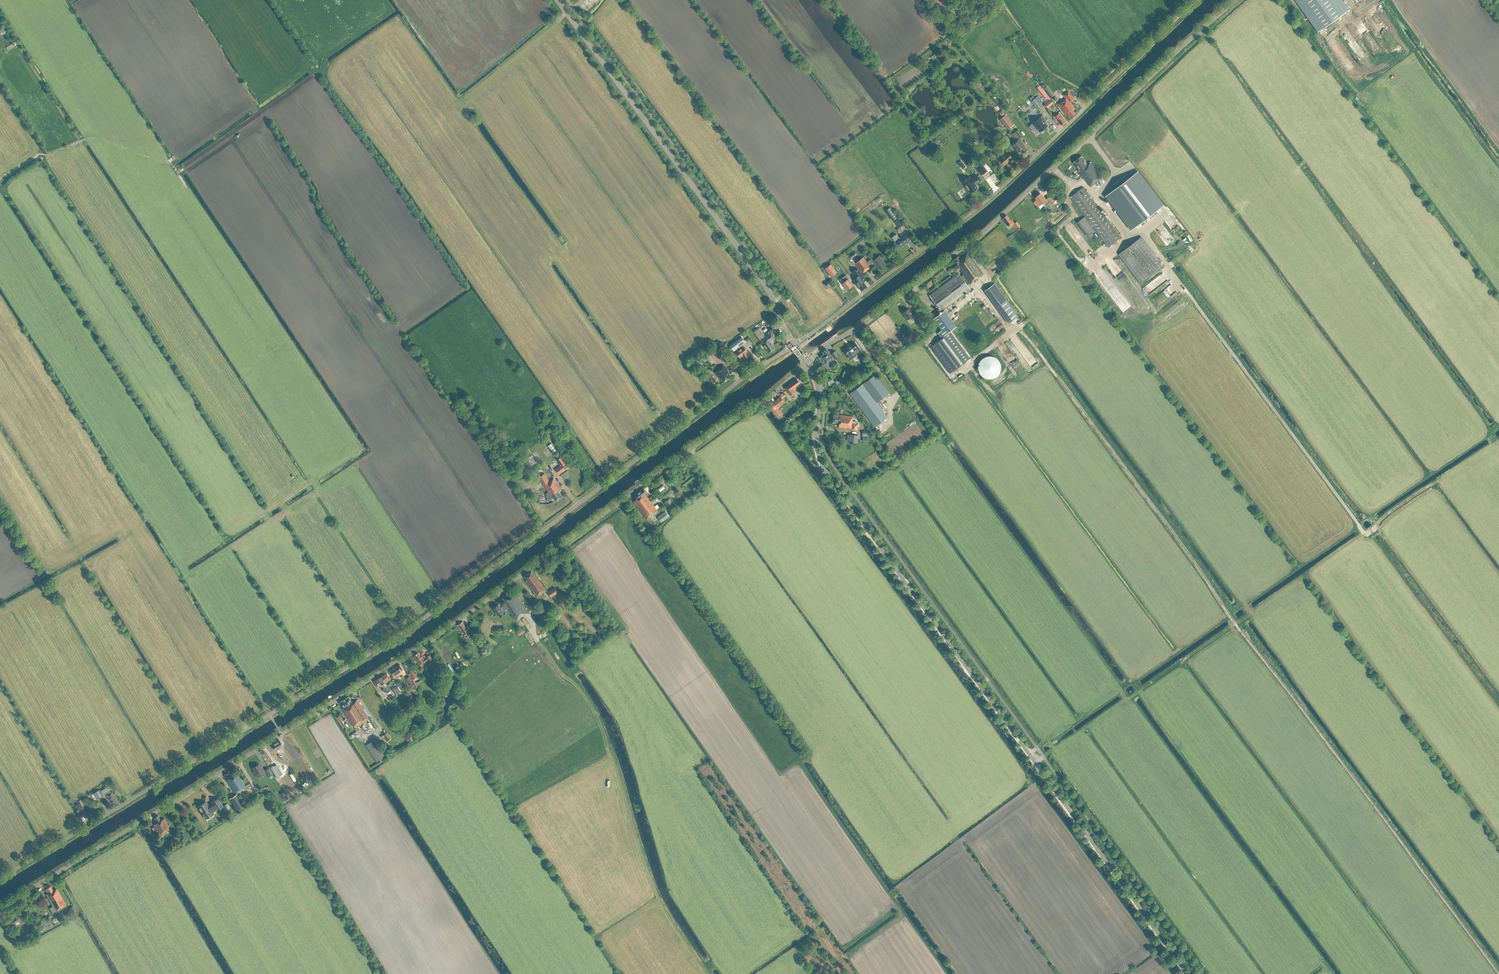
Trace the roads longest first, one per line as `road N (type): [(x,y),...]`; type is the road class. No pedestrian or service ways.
road 1 (unclassified): [(0,907),(426,643),(806,363)]
road 2 (unclassified): [(0,878),(410,628),(792,345)]
road 3 (tertiary): [(1188,973),(823,466),(819,397),(806,363)]
road 4 (unclassified): [(806,363),(970,243),(1234,0)]
road 5 (tertiary): [(792,345),(769,290),(557,0)]
road 6 (unclassified): [(792,345),(990,197),(1098,94)]
road 7 (track): [(1098,94),(1196,0)]

